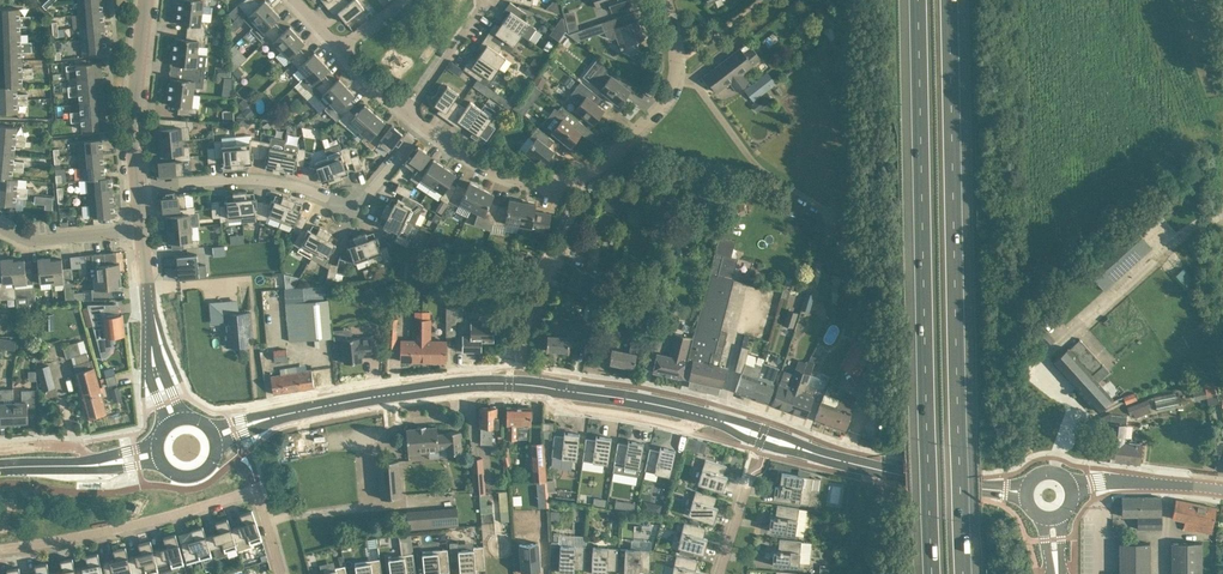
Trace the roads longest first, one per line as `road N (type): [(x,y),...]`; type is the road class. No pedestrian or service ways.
road 1 (motorway): [(965,573),(947,0)]
road 2 (motorway): [(917,0),(934,573)]
road 3 (residential): [(0,549),(128,526),(258,489),(282,573)]
road 4 (residential): [(138,187),(243,180),(285,184),(348,207),(421,125)]
road 5 (secondary): [(271,417),(392,393),(508,382)]
road 6 (residential): [(579,173),(601,163),(673,84),(661,0)]
road 7 (residential): [(508,382),(517,340),(577,204)]
road 8 (tertiary): [(138,187),(133,122),(146,0)]
road 9 (residential): [(579,173),(516,178),(421,125)]
road 10 (residential): [(560,388),(570,407),(681,428),(701,415)]
road 11 (tertiary): [(1222,489),(1122,480),(1072,487)]
road 12 (residential): [(141,225),(27,238),(0,226)]
road 13 (secondary): [(560,388),(701,415)]
road 14 (tertiary): [(155,362),(141,225)]
road 15 (residential): [(406,113),(483,0)]
road 16 (secondary): [(1027,492),(903,474)]

